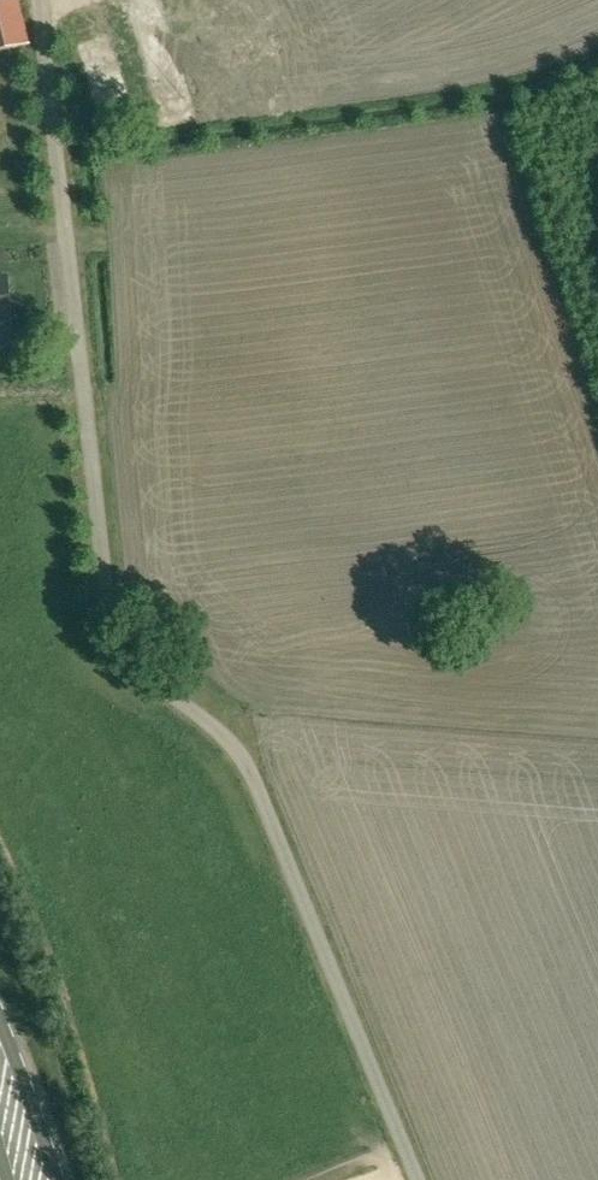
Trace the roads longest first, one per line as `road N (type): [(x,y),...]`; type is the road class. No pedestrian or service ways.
road 1 (primary): [(60,1179),(0,1008)]

